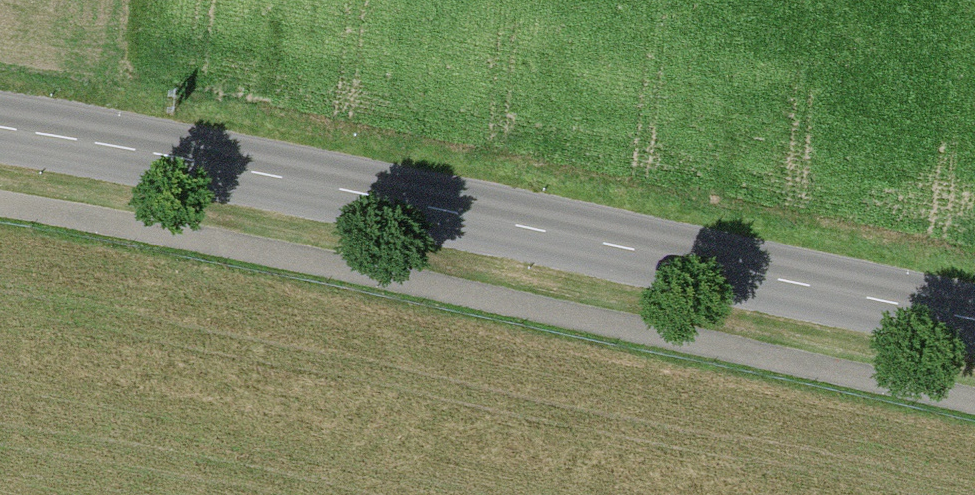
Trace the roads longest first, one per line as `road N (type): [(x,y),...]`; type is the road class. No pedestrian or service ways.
road 1 (track): [(0,208),(974,402)]
road 2 (tertiary): [(0,127),(974,319)]

